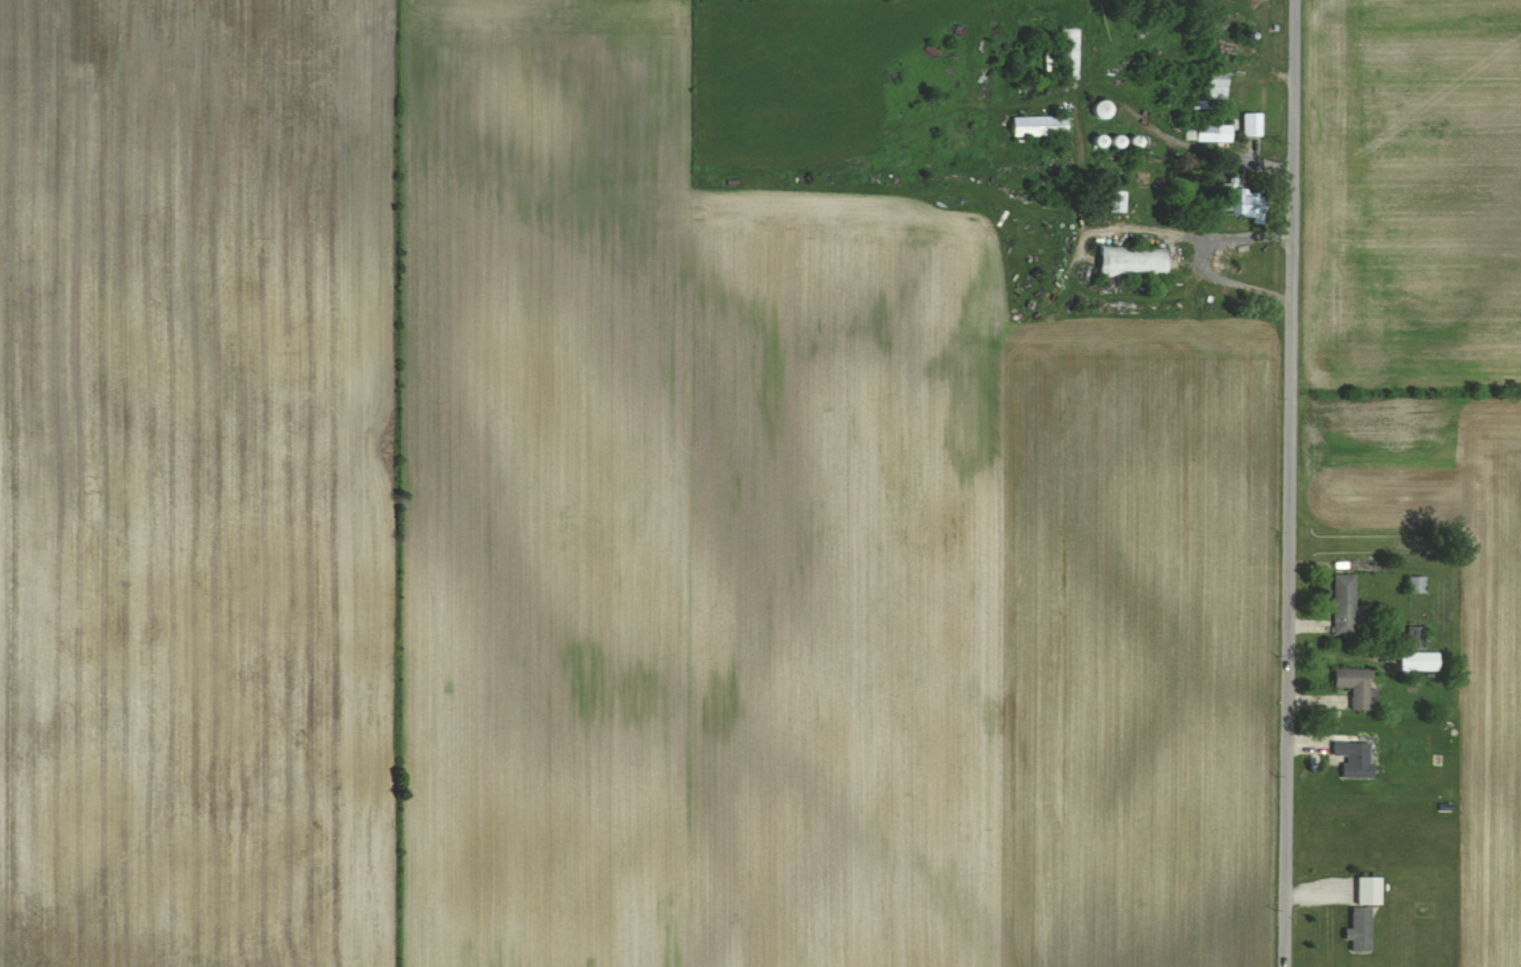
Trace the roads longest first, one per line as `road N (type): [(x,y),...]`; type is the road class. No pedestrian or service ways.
road 1 (residential): [(1295,0),(1284,966)]

